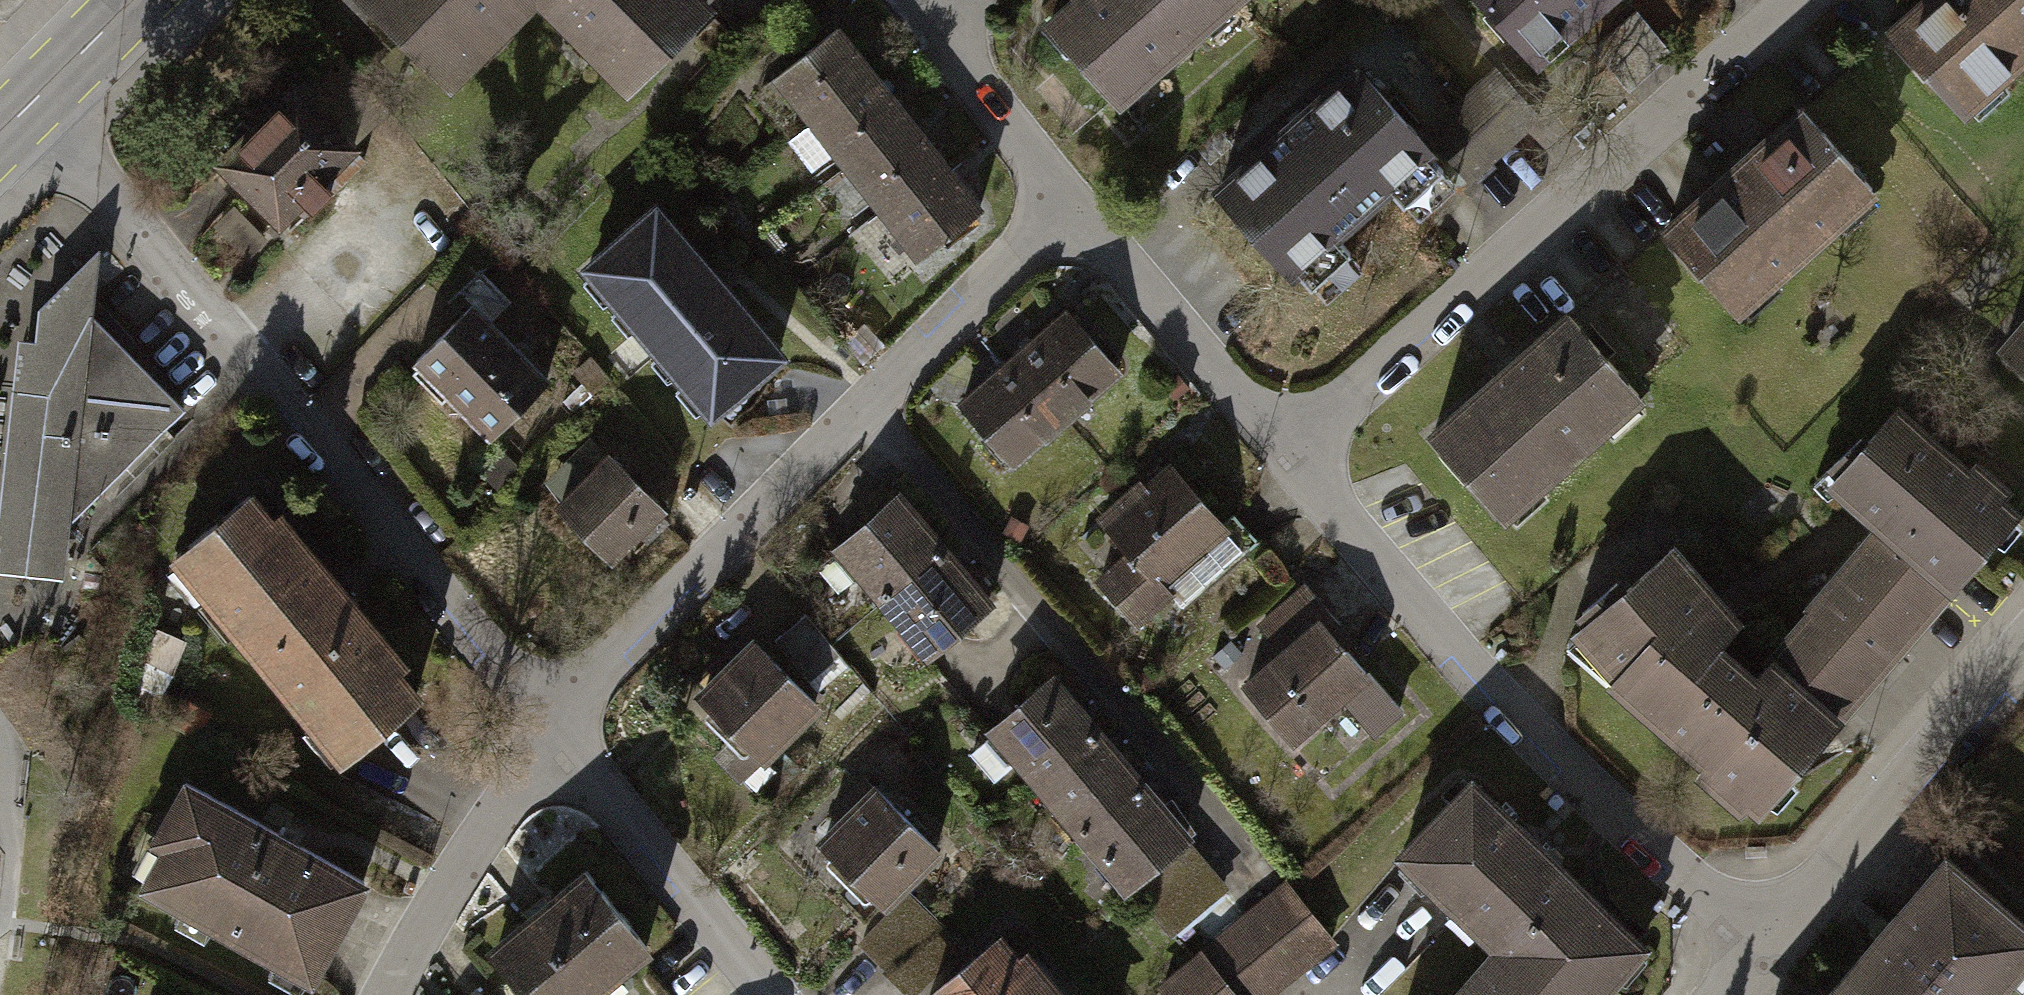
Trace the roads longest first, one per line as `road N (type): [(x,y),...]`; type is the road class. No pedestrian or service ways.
road 1 (residential): [(547,727),(247,362),(25,109)]
road 2 (residential): [(547,727),(1067,208)]
road 3 (residential): [(1284,454),(1551,752),(1770,955)]
road 4 (residential): [(1808,0),(1284,454)]
road 5 (residential): [(2023,659),(1770,955)]
road 6 (residential): [(771,994),(547,727)]
road 7 (residential): [(1067,208),(1284,454)]
road 8 (residential): [(394,994),(547,727)]
road 9 (residential): [(934,35),(1067,208)]
road 10 (primary): [(25,109),(138,0)]

